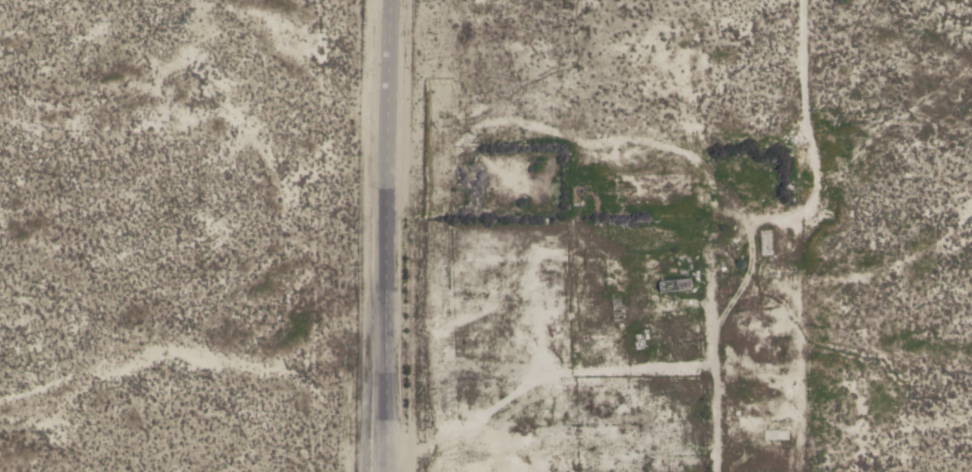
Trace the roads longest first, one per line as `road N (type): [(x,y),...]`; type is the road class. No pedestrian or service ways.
road 1 (residential): [(384,0),(378,471)]

